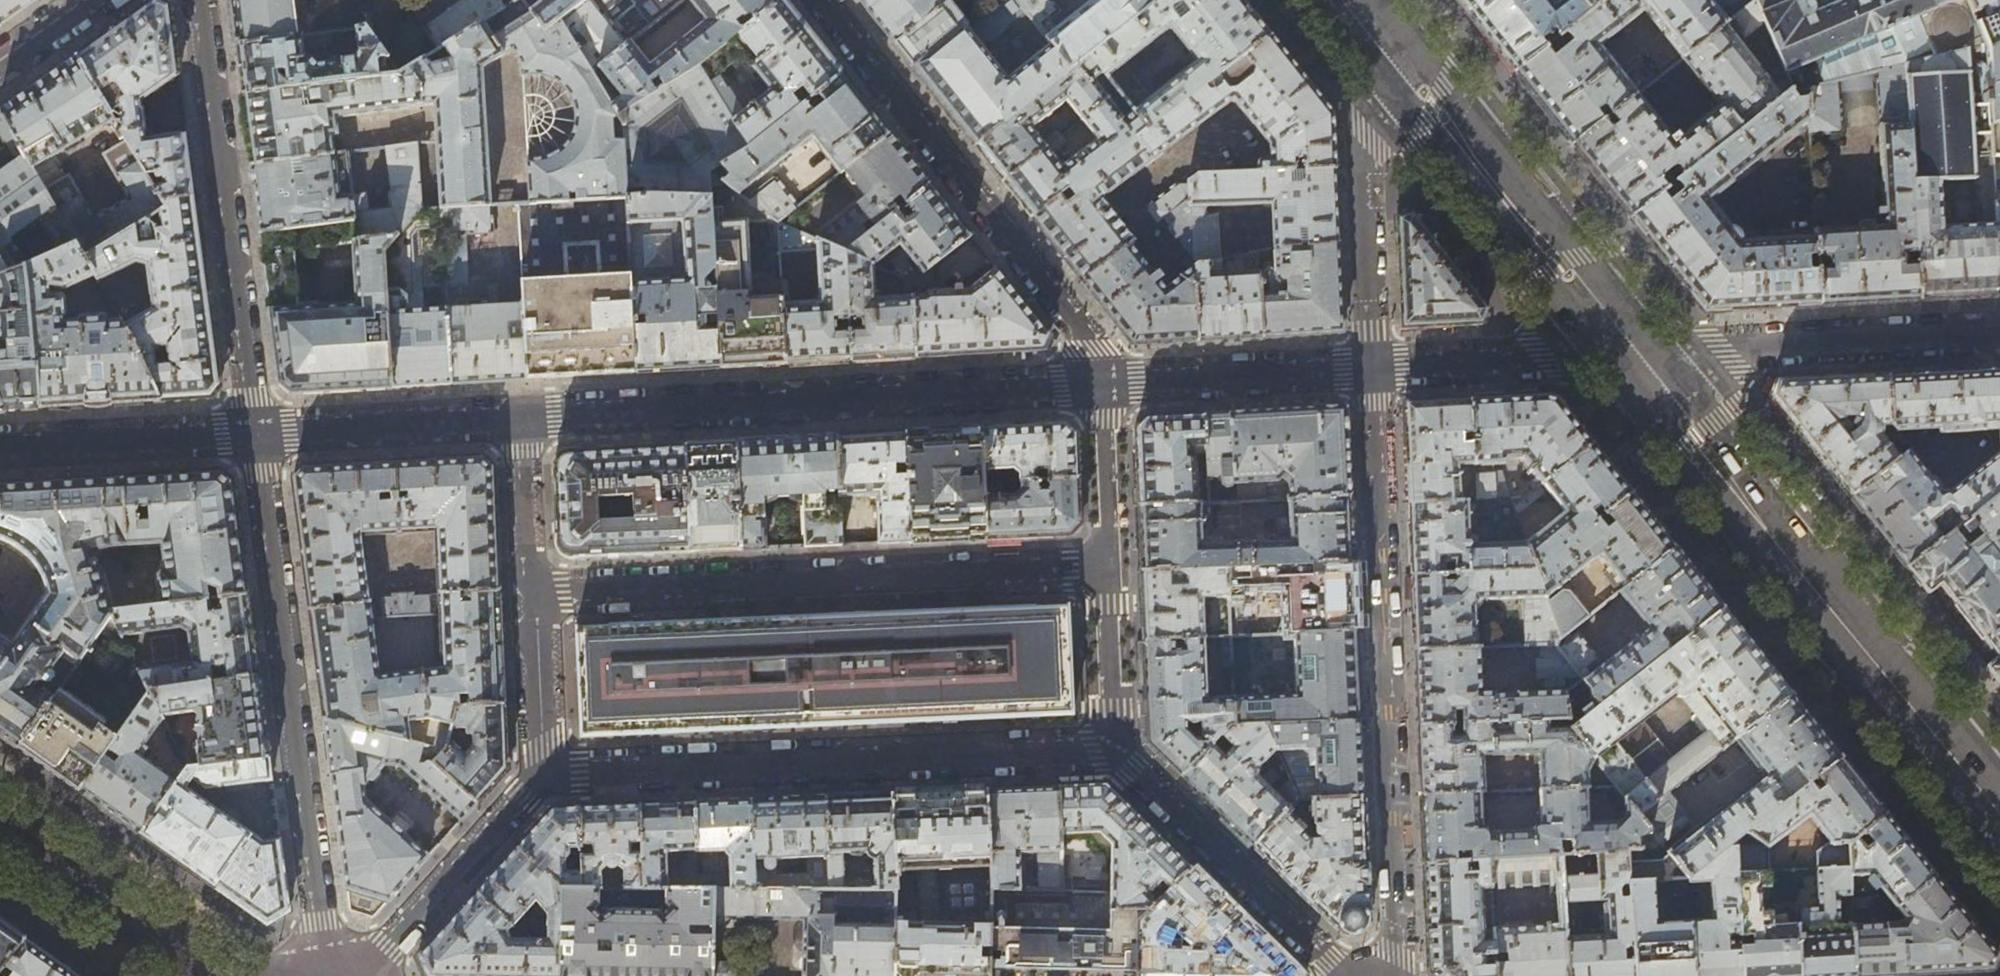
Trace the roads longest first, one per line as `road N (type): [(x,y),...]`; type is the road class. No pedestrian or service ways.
road 1 (residential): [(1373,366),(1399,975)]
road 2 (primary): [(1999,821),(1631,350)]
road 3 (residential): [(521,418),(1100,384)]
road 4 (residential): [(1109,568),(530,593)]
road 5 (residential): [(538,774),(1116,751)]
road 6 (residential): [(322,975),(255,435)]
road 7 (residential): [(816,0),(1088,350),(1100,384)]
road 8 (residential): [(255,435),(200,0)]
road 9 (primary): [(1631,350),(1395,57)]
road 10 (residential): [(1631,350),(1999,334)]
road 11 (residential): [(1116,751),(1344,975)]
road 12 (residential): [(1395,57),(1360,131),(1373,366)]
road 13 (residential): [(1100,384),(1373,366)]
road 14 (residential): [(255,435),(521,418)]
road 15 (residential): [(367,975),(538,774)]
road 16 (tertiary): [(215,975),(0,823)]
road 17 (residential): [(1373,366),(1631,350)]
road 18 (residential): [(0,451),(255,435)]
road 19 (residential): [(1100,384),(1109,568)]
road 20 (residential): [(1116,751),(1109,568)]
road 21 (residential): [(538,774),(530,593)]
road 22 (residential): [(530,593),(521,418)]

